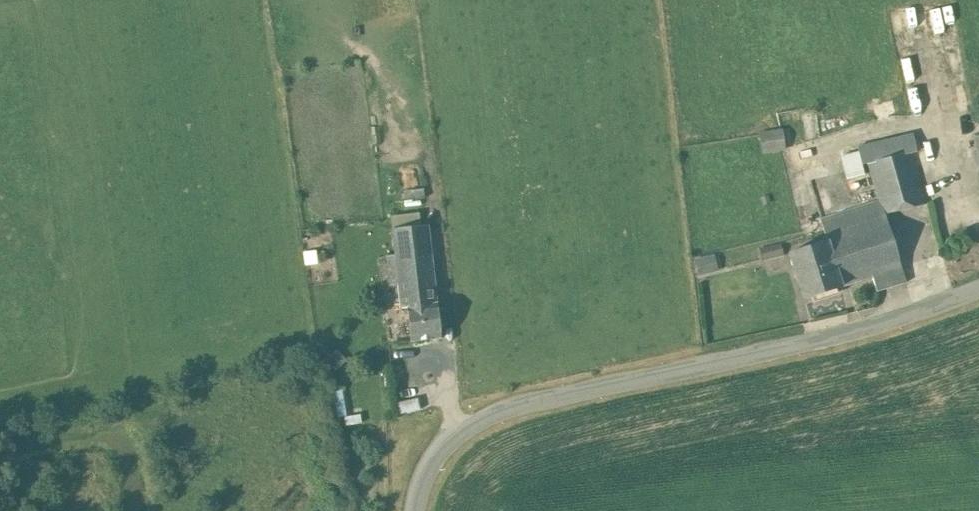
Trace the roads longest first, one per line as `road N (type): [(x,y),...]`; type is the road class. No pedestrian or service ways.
road 1 (residential): [(978,285),(868,323),(508,402),(457,432),(428,471),(419,510)]

